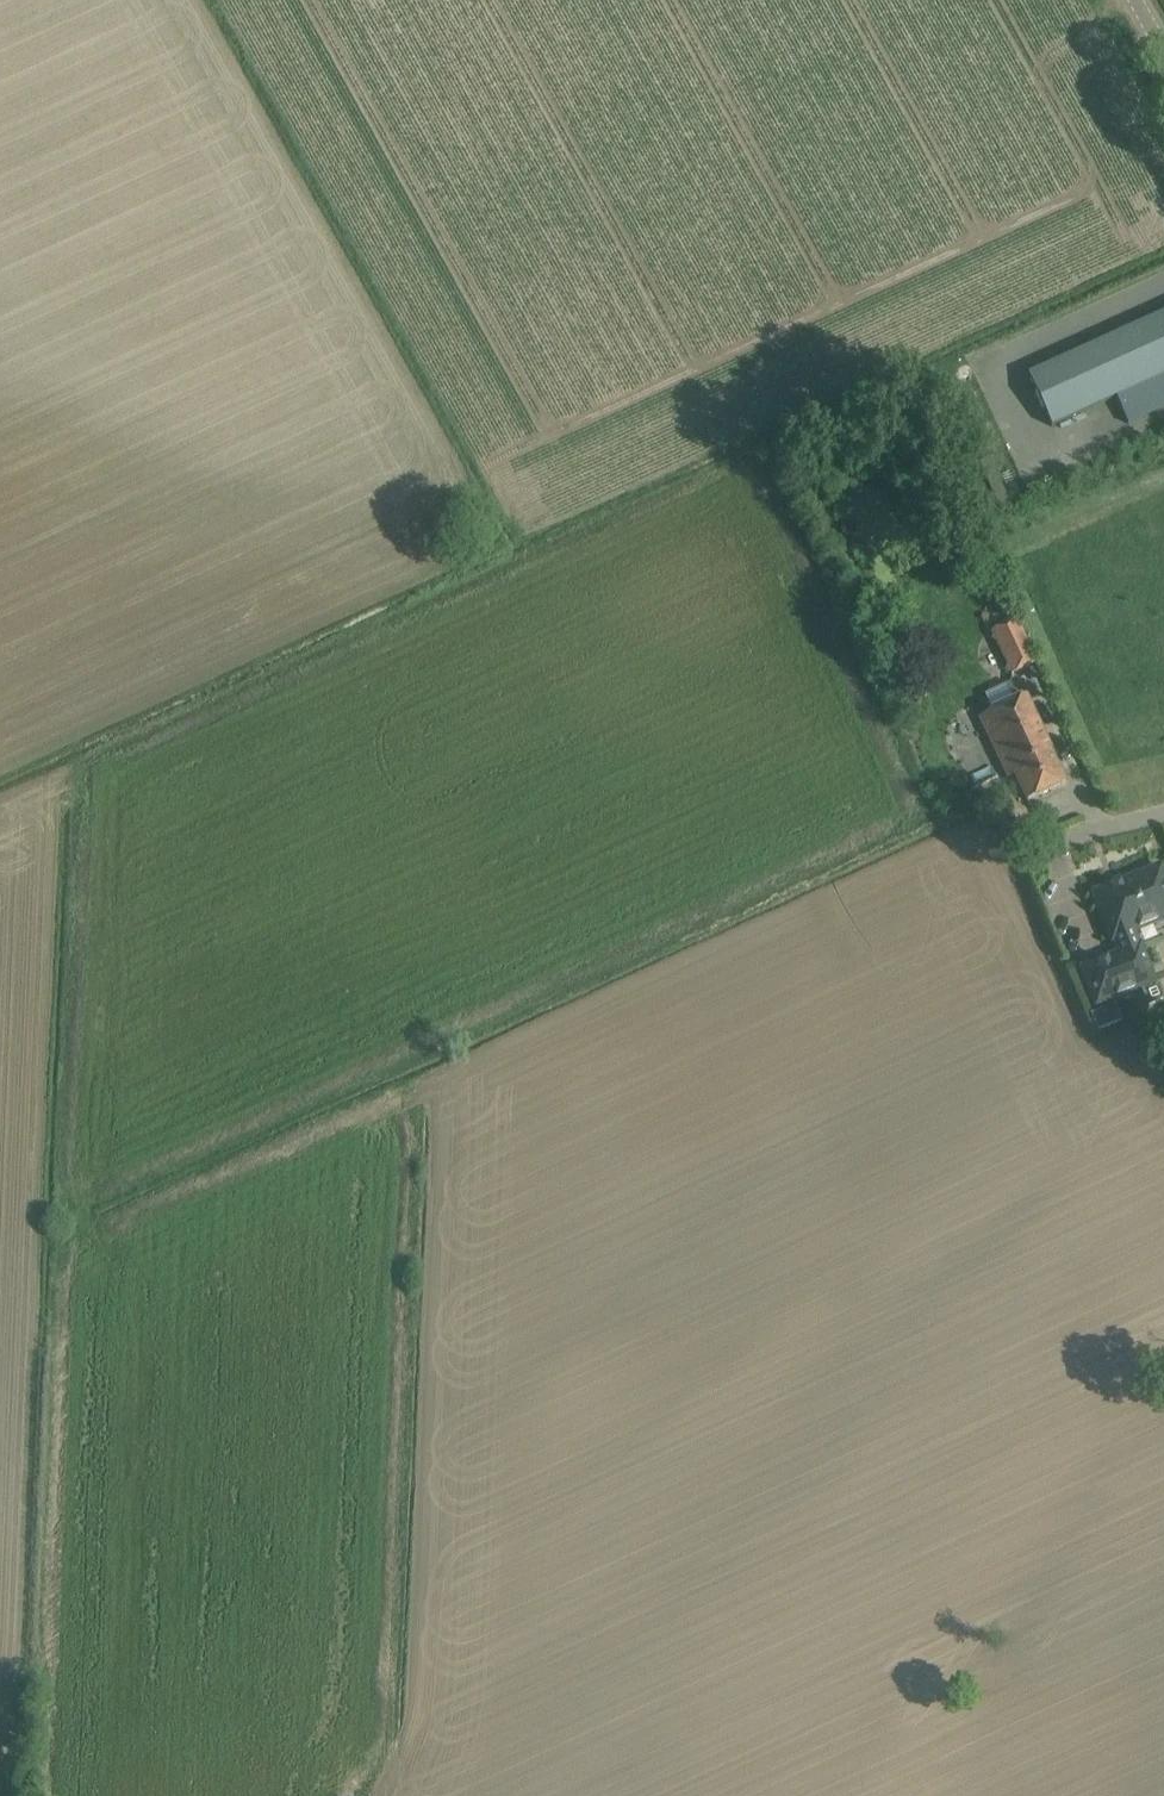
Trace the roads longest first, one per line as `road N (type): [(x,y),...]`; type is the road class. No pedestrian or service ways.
road 1 (unclassified): [(1163,808),(1030,854)]

